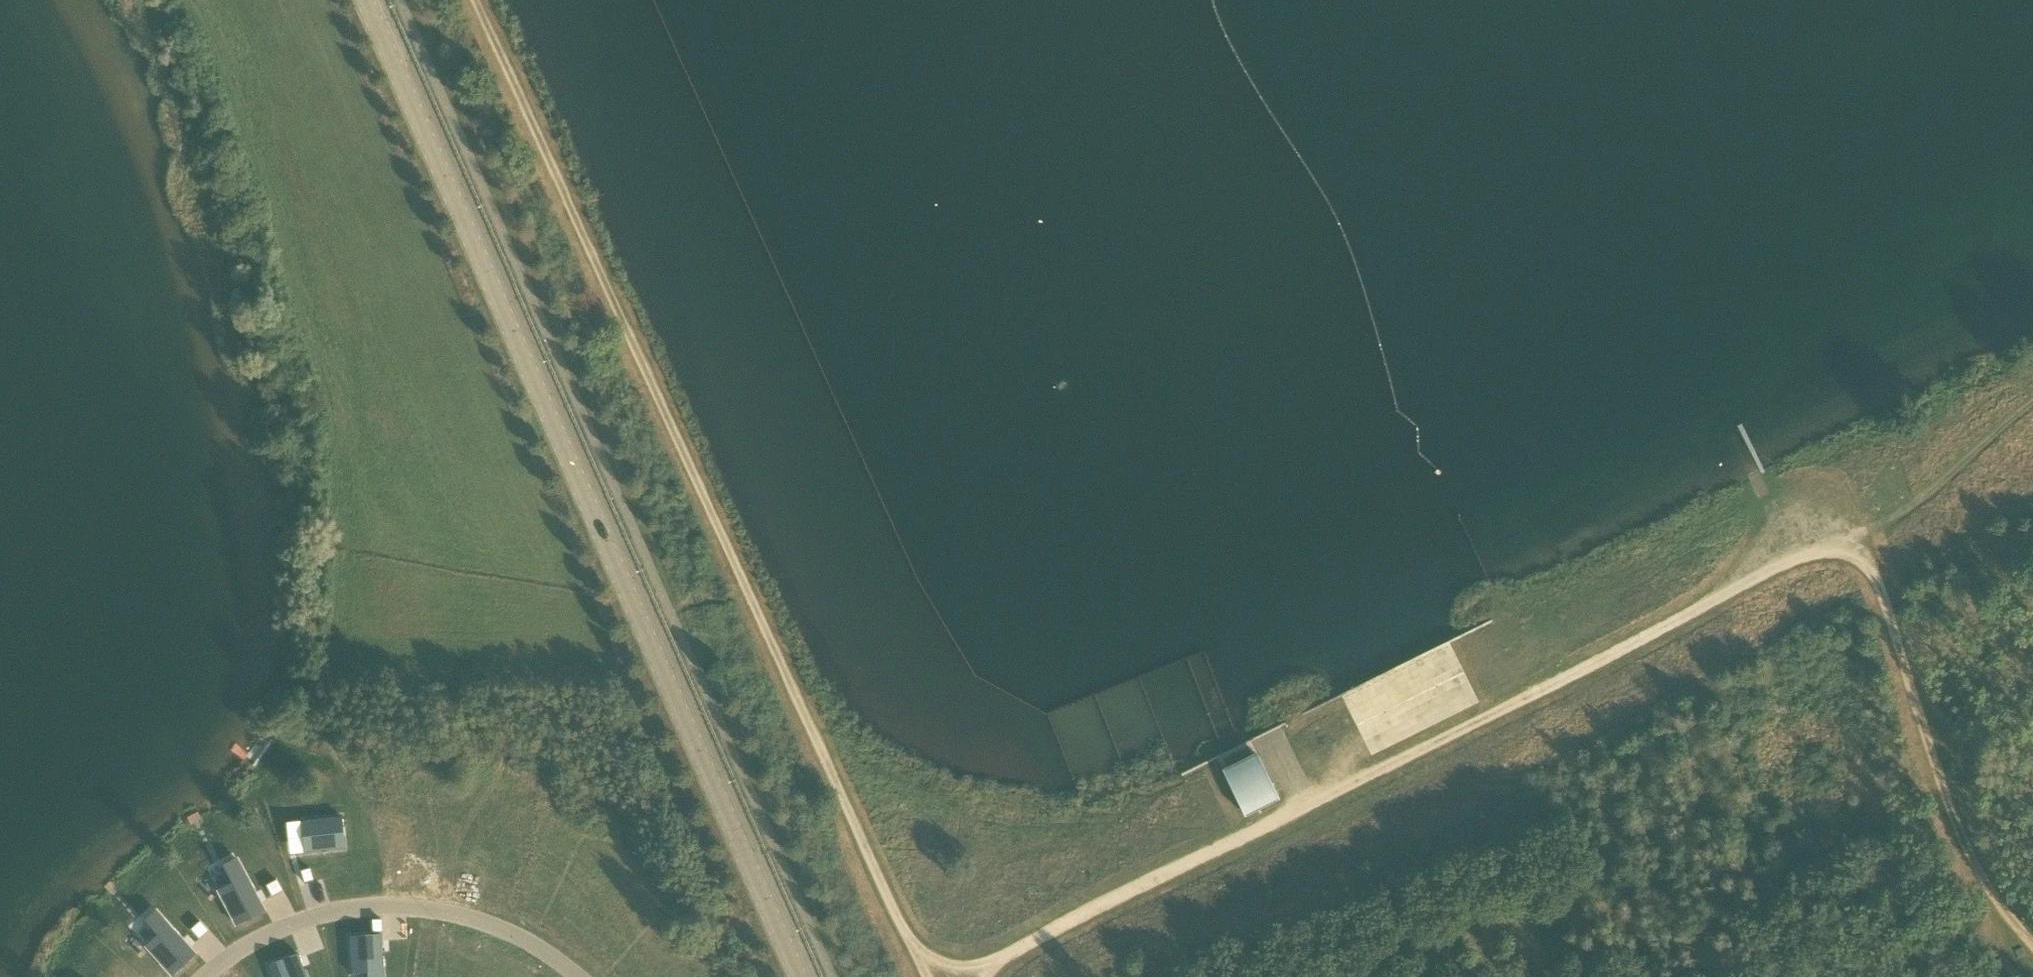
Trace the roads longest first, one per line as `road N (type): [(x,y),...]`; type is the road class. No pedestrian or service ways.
road 1 (track): [(485,0),(927,976)]
road 2 (tertiary): [(800,976),(365,0)]
road 3 (track): [(985,976),(998,963),(1802,557),(1854,546)]
road 4 (residential): [(603,976),(560,940),(472,893),(380,880),(301,894),(184,976)]
road 5 (track): [(1854,546),(1888,574),(1947,797),(2015,932),(2032,948)]

